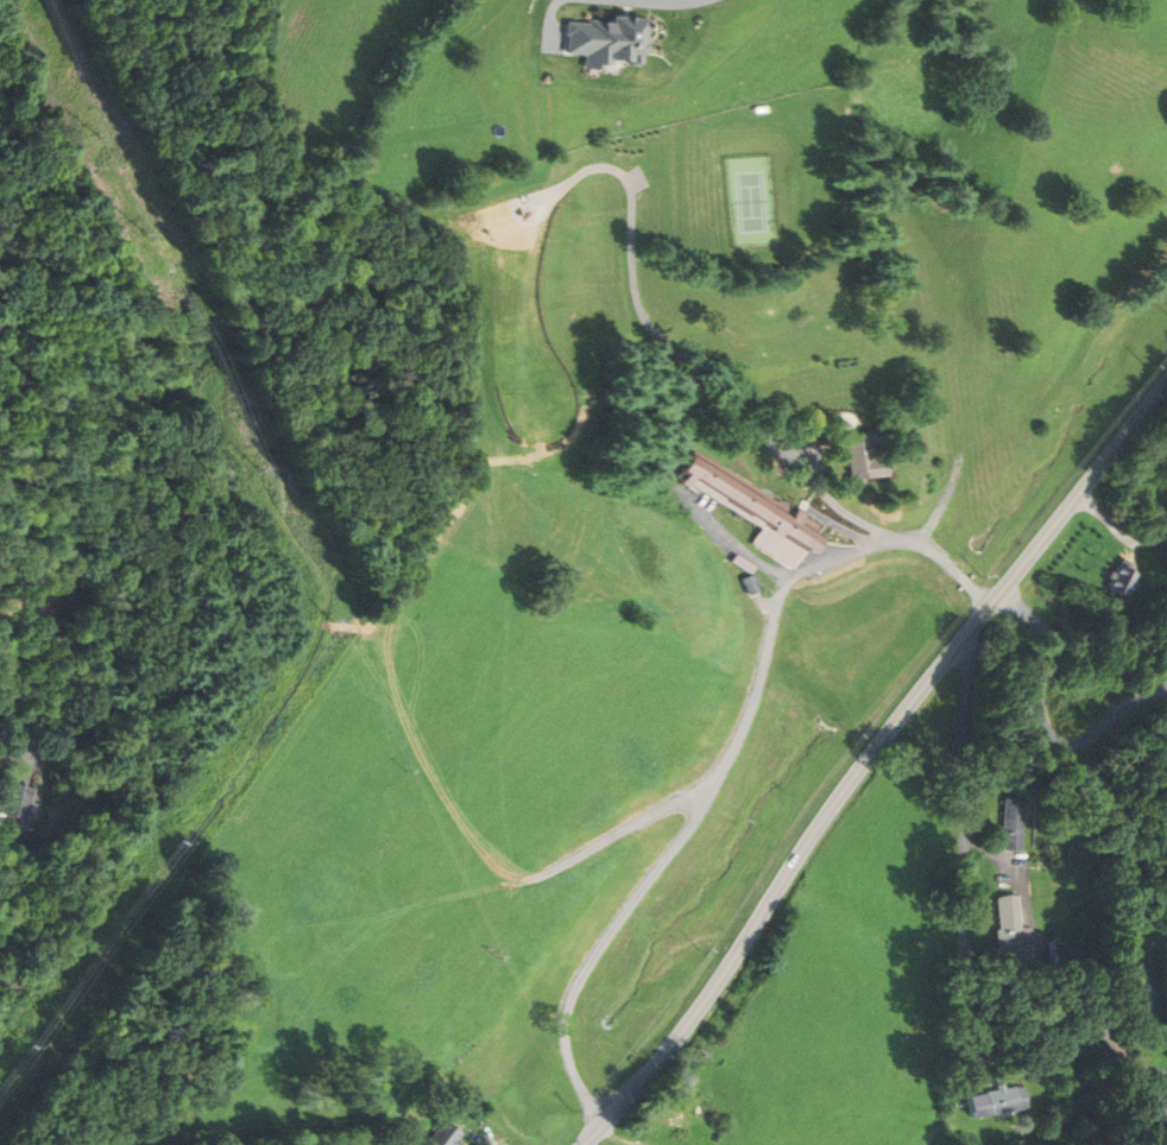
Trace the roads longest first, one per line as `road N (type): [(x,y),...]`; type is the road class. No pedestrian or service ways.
road 1 (tertiary): [(1166,385),(852,780),(694,1019),(587,1144)]
road 2 (residential): [(965,779),(967,1044),(986,1057),(1070,1055),(1166,1073)]
road 3 (residential): [(999,595),(1046,631),(1041,709),(1060,742),(1087,741),(1118,713),(1166,689)]
road 4 (residential): [(964,639),(965,779)]

